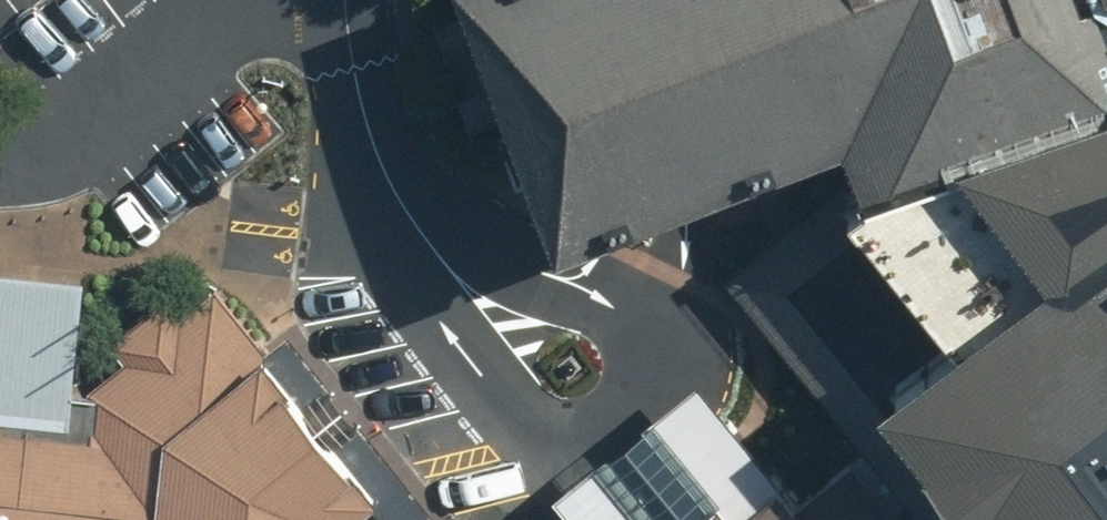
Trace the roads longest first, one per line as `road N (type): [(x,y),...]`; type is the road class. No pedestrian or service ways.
road 1 (residential): [(386,219),(412,309),(525,463),(549,482),(652,382)]
road 2 (residential): [(652,382),(659,360),(628,317),(561,272),(386,219)]
road 3 (residential): [(386,219),(351,0)]

